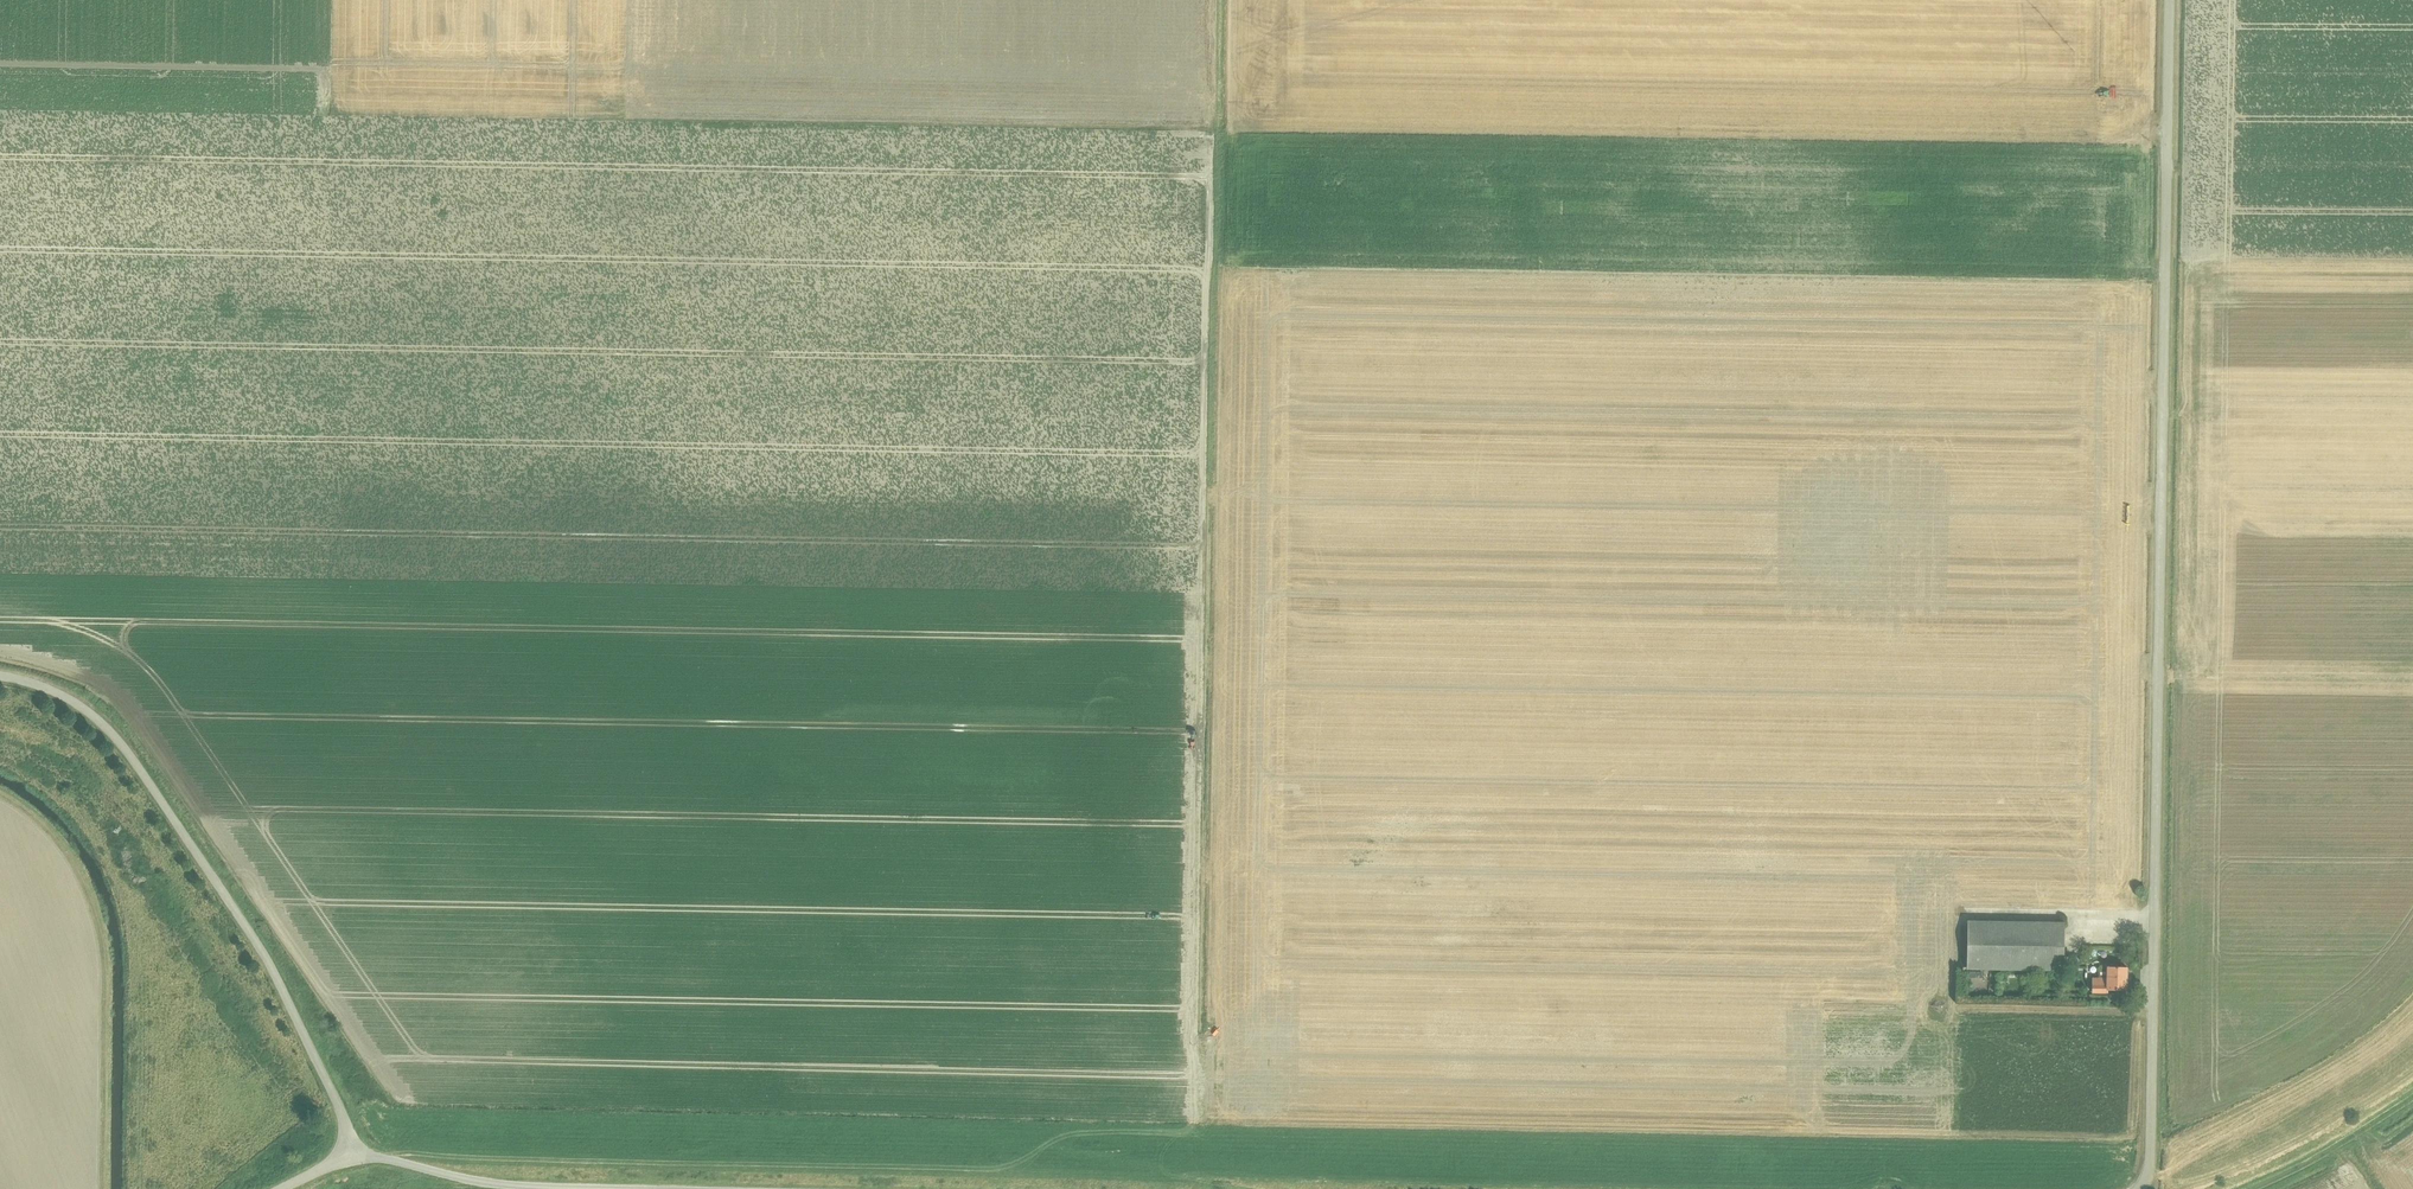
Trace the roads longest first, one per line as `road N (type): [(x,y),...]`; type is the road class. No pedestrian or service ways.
road 1 (unclassified): [(2138,1188),(2148,1179),(2156,1129),(2172,0)]
road 2 (unclassified): [(280,1188),(348,1155),(339,1106),(257,933),(123,740),(85,701),(0,673)]
road 3 (track): [(533,1188),(348,1155)]
road 4 (track): [(2252,1188),(2412,1096)]

